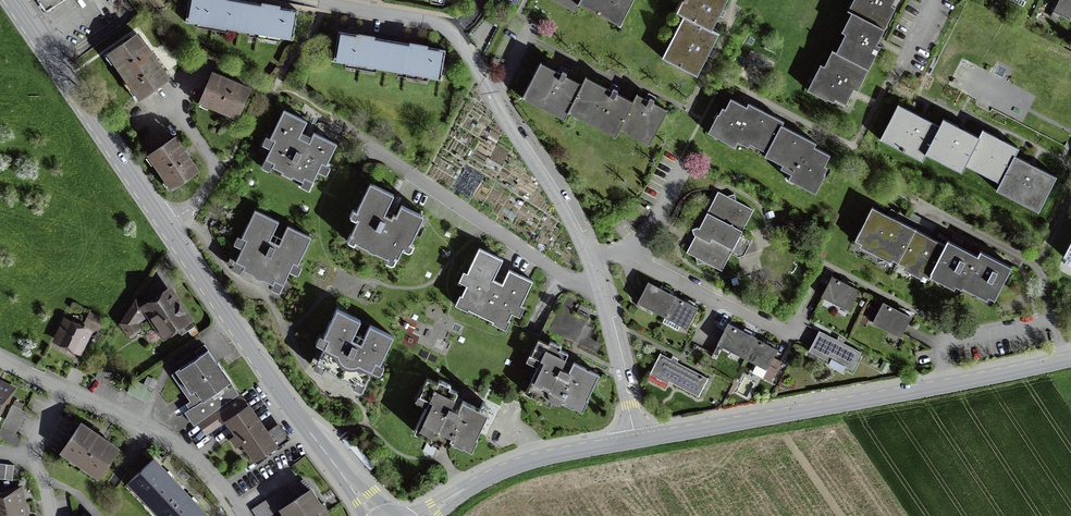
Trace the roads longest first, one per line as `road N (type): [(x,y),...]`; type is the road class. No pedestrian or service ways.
road 1 (residential): [(640,440),(592,256),(449,29),(322,4)]
road 2 (unclassified): [(1070,359),(640,440)]
road 3 (primary): [(169,235),(268,381),(375,515)]
road 4 (primary): [(7,0),(169,235)]
road 5 (unclassified): [(640,440),(535,460),(426,515)]
road 6 (residential): [(65,387),(169,437),(209,471),(243,515)]
road 7 (residential): [(51,515),(35,463),(65,387)]

